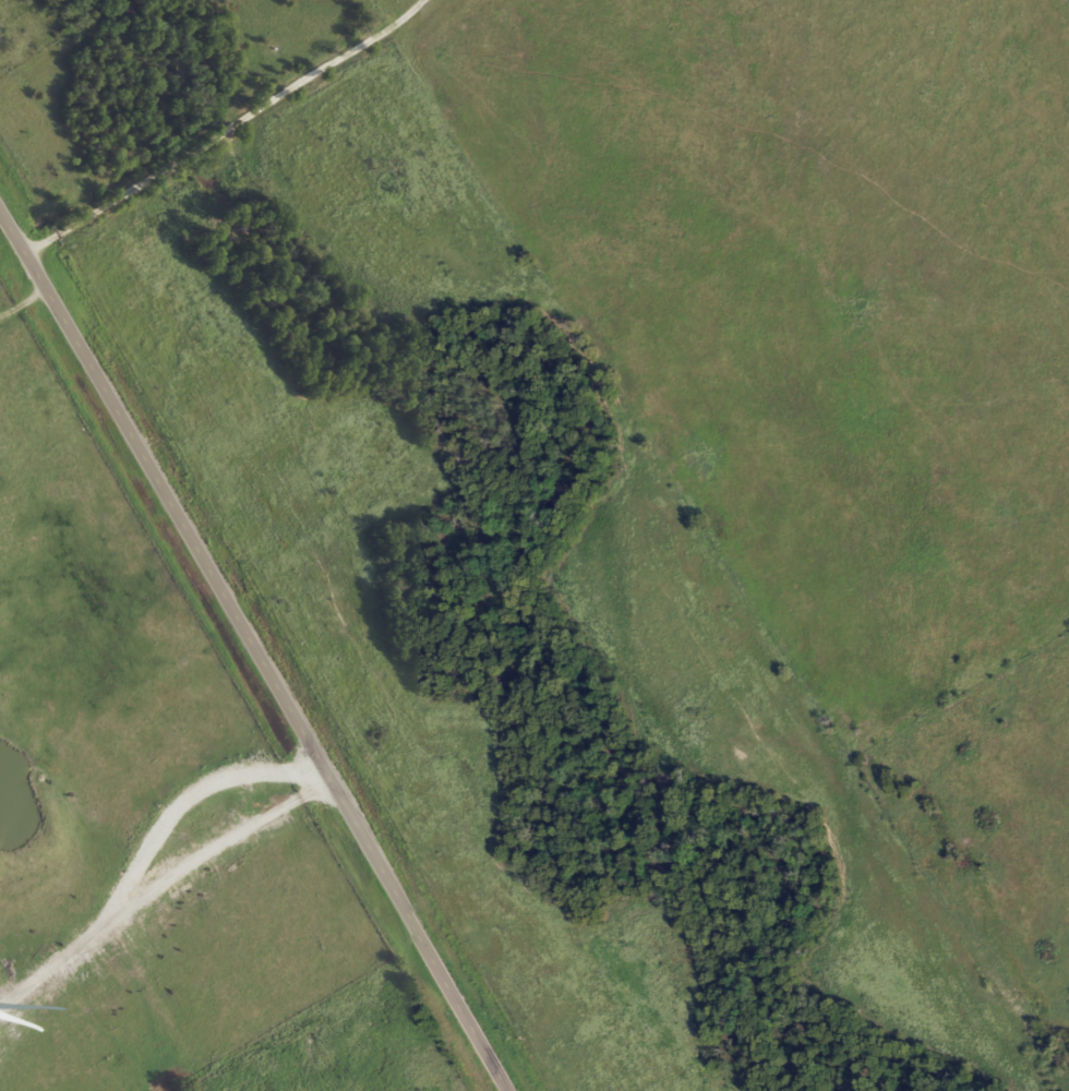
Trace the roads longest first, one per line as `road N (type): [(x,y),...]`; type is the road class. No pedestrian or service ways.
road 1 (secondary): [(508,1090),(0,215)]

